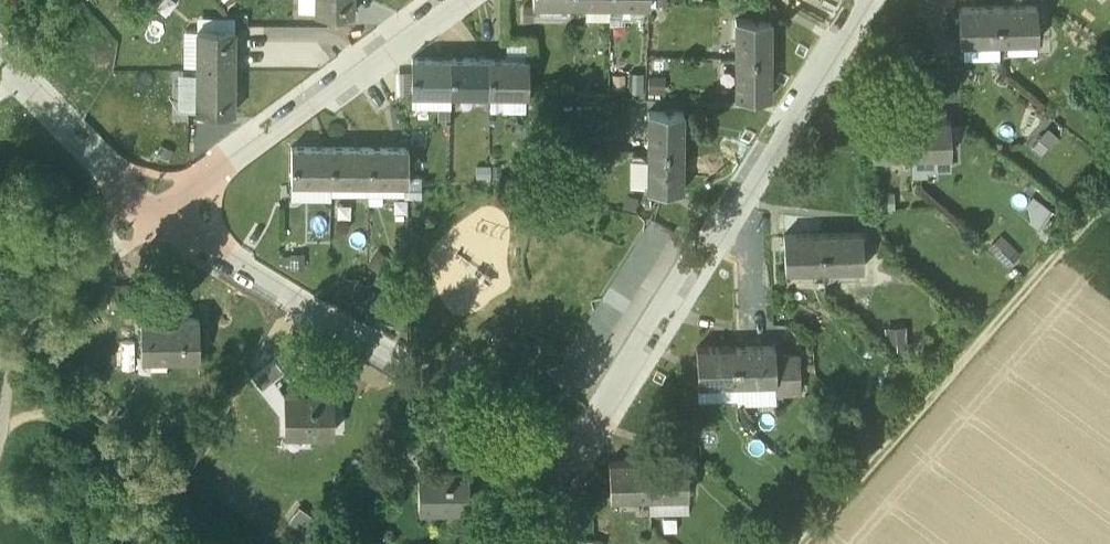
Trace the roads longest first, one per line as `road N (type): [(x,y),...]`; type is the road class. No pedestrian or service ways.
road 1 (residential): [(862,0),(568,468)]
road 2 (residential): [(160,209),(568,468)]
road 3 (residential): [(160,209),(455,0)]
road 4 (residential): [(0,58),(160,209)]
road 5 (track): [(57,290),(24,324),(14,348),(4,426)]
road 6 (residential): [(57,290),(160,209)]

